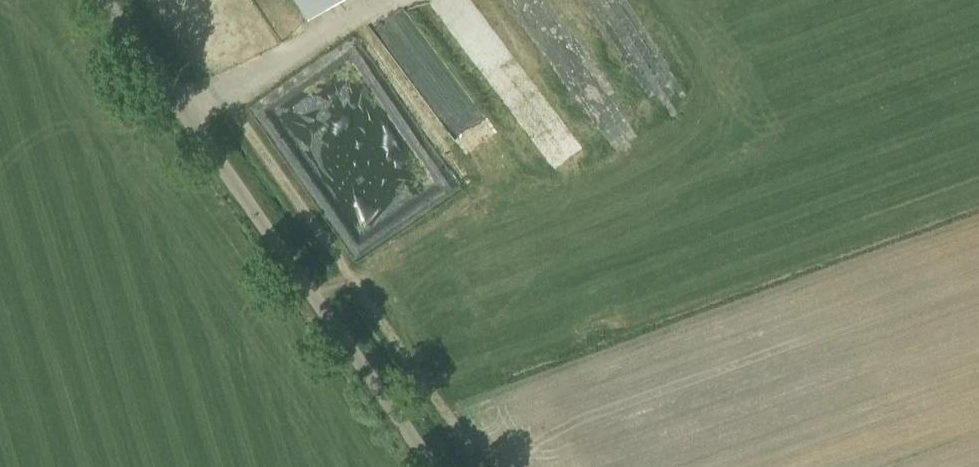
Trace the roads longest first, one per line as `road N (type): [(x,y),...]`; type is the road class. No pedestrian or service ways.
road 1 (unclassified): [(440,466),(120,0)]

